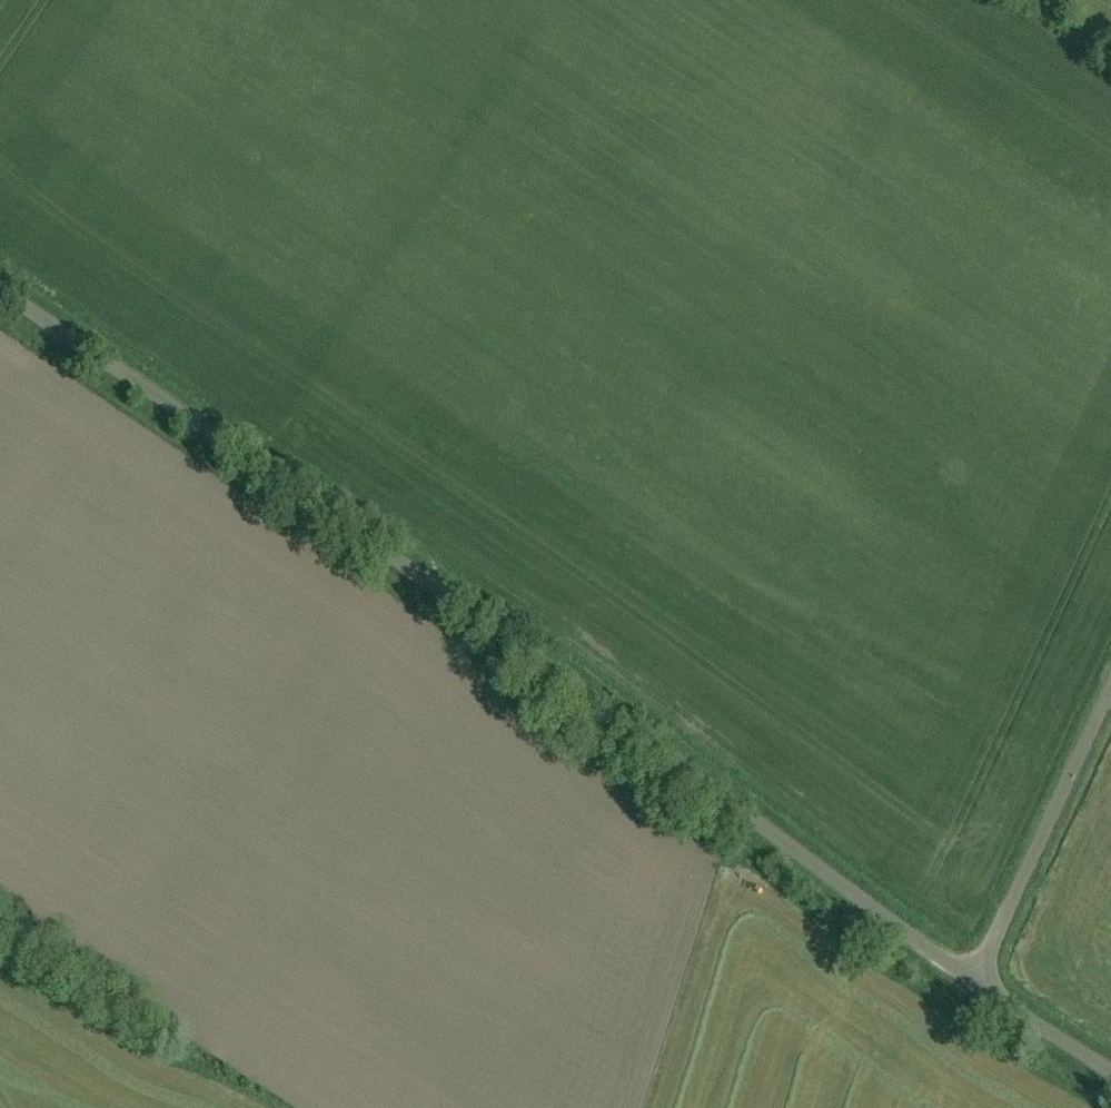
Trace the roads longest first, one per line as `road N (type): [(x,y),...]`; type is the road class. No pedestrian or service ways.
road 1 (unclassified): [(977,986),(536,659),(0,288)]
road 2 (unclassified): [(977,986),(1110,697)]
road 3 (unclassified): [(1110,1075),(977,986)]

